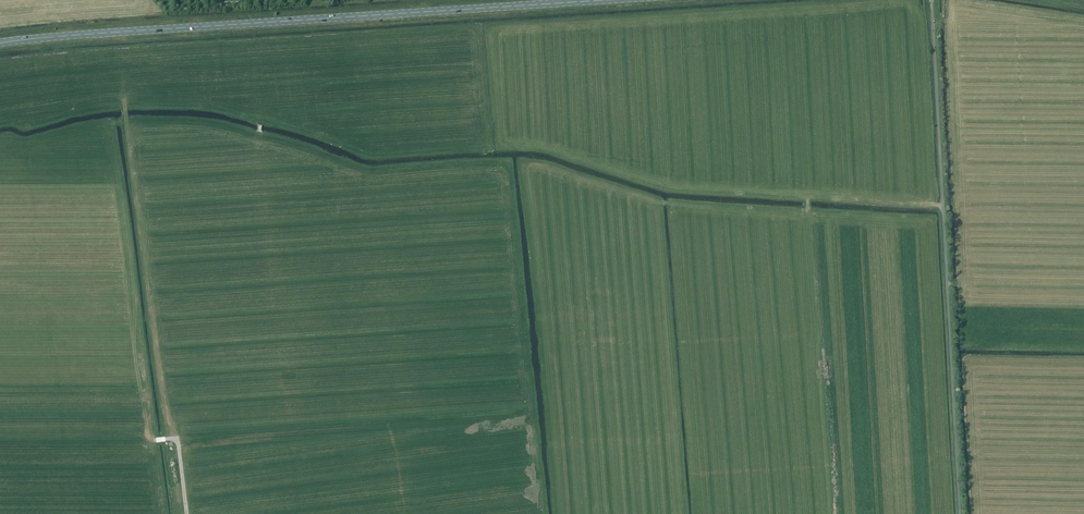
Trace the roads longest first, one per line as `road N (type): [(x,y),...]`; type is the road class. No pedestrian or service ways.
road 1 (primary): [(19,40),(603,0)]
road 2 (unclassified): [(959,513),(931,0)]

